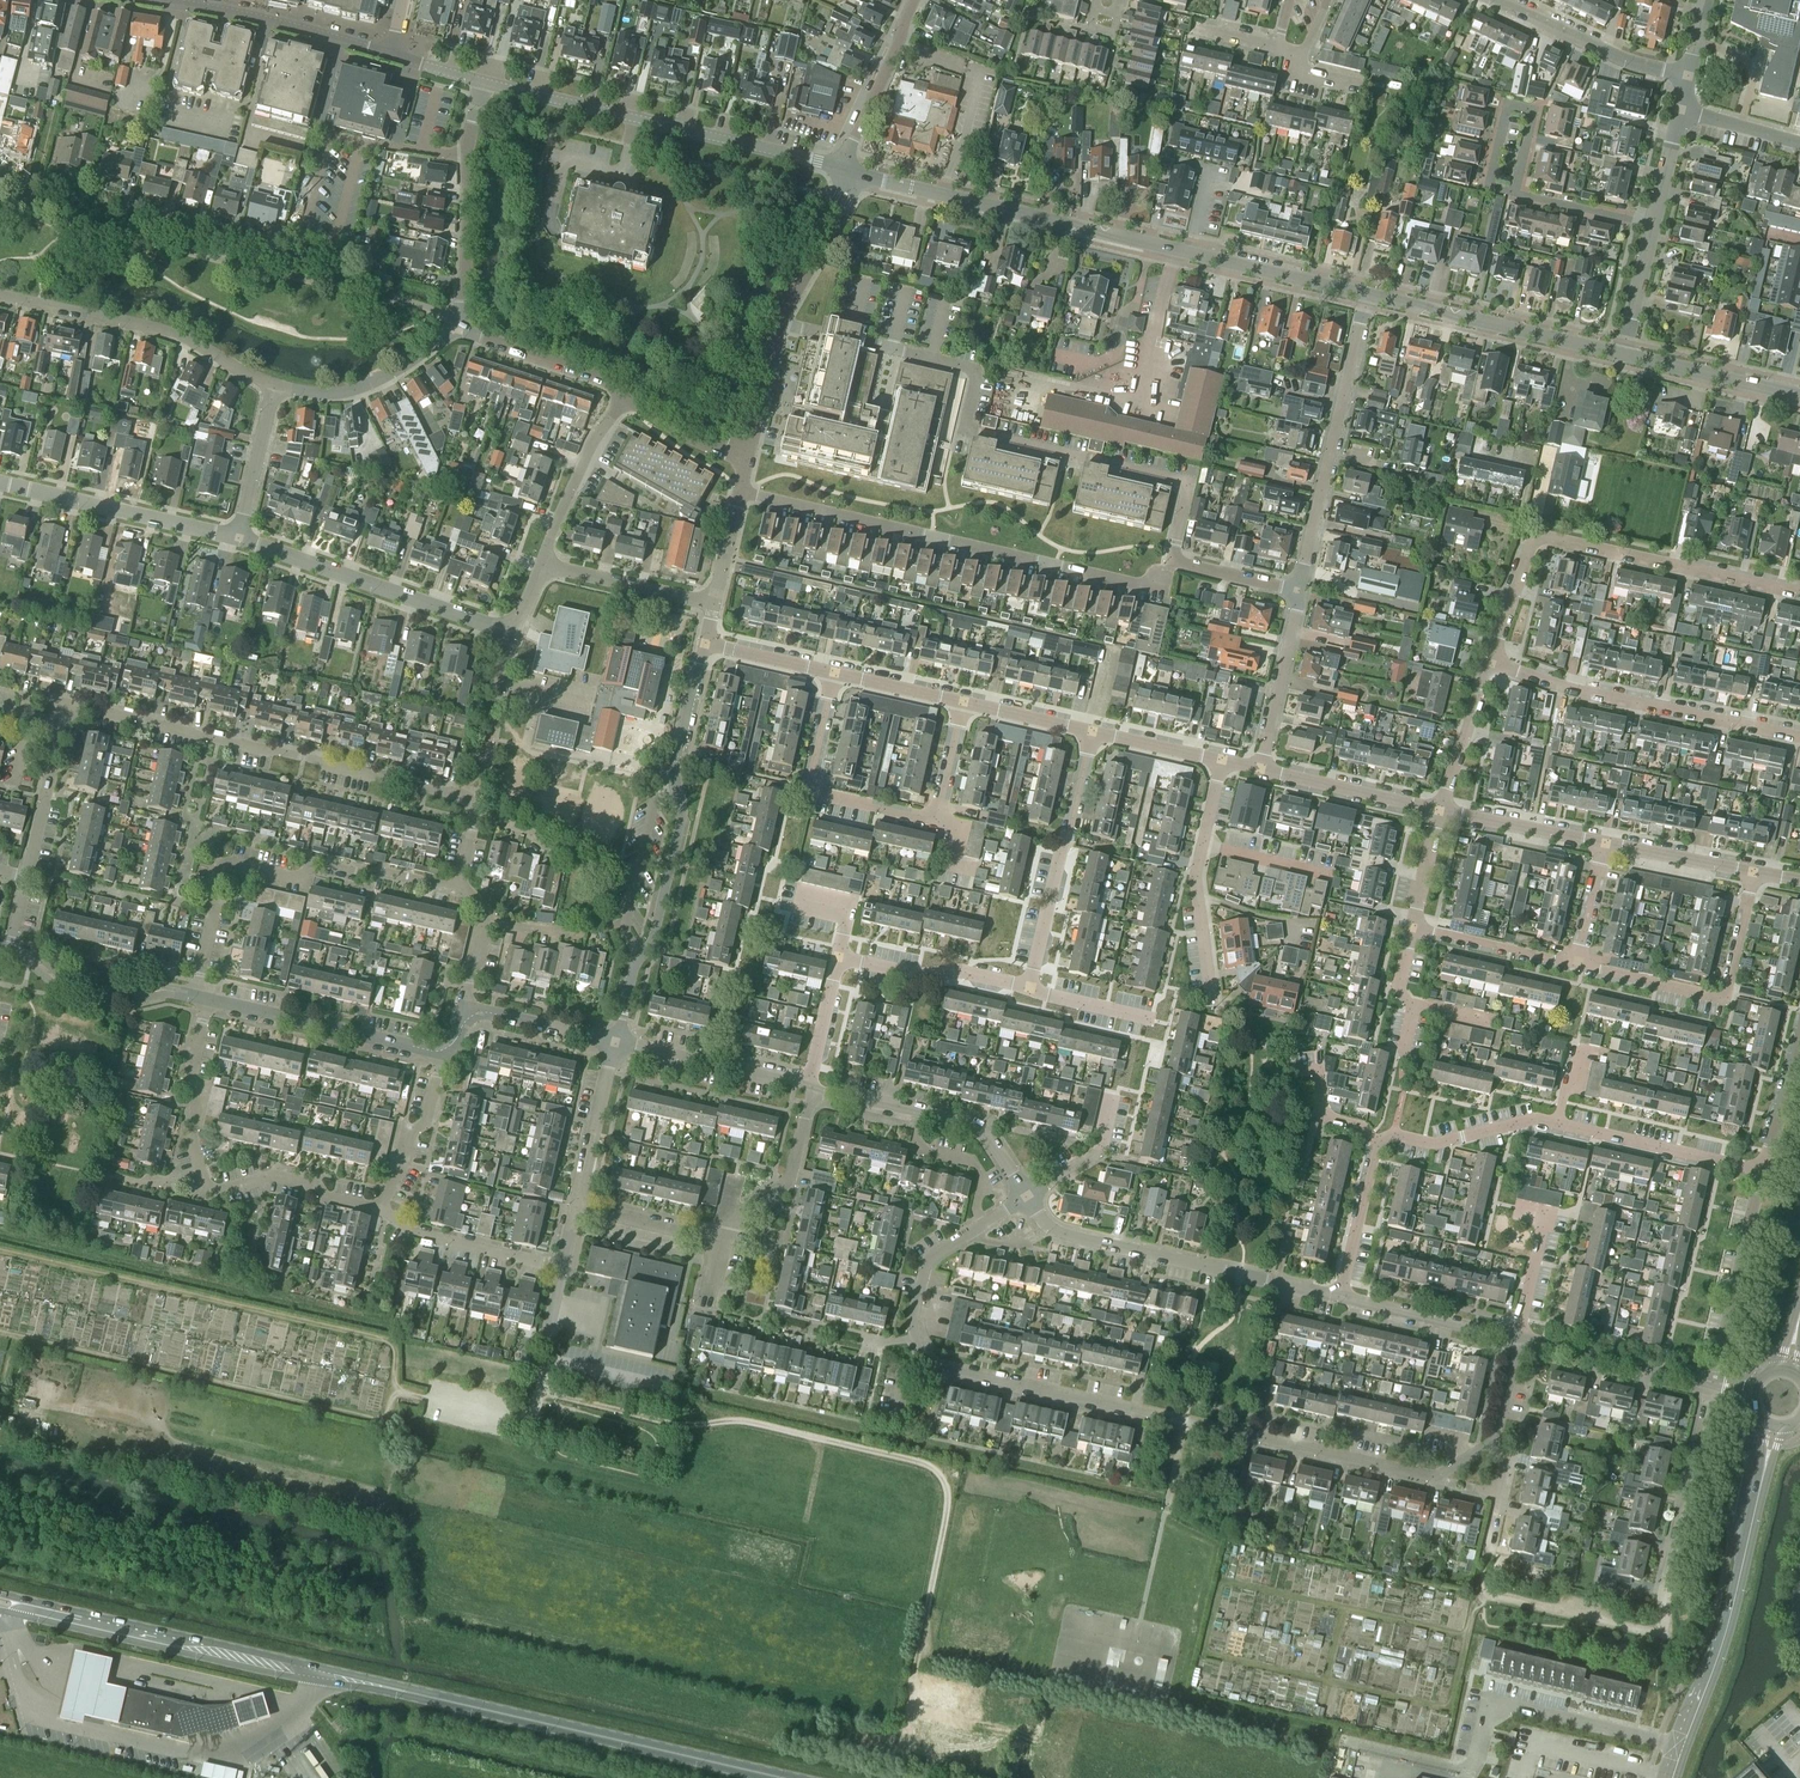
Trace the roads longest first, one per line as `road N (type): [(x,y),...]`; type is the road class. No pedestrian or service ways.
road 1 (residential): [(1485,1442),(1458,1465),(1420,1468),(977,1375),(924,1348),(916,1305),(923,1268),(1029,1199)]
road 2 (primary): [(769,1777),(0,1604)]
road 3 (residential): [(534,1394),(676,1425),(749,1422),(933,1468),(948,1502),(907,1699)]
road 4 (tertiary): [(1367,297),(849,172)]
road 5 (residential): [(456,328),(376,294),(149,243),(0,200)]
road 6 (residential): [(474,826),(477,811),(466,797),(70,703),(61,727)]
road 7 (residential): [(1173,562),(1153,588),(738,494)]
road 8 (track): [(0,1233),(380,1321)]
road 9 (unclassified): [(1348,1743),(1471,1772),(1487,1715),(1503,1702),(1681,1746)]
road 10 (residential): [(458,897),(317,867),(299,879),(225,864),(215,871),(194,997)]
road 11 (residential): [(382,1207),(266,1178),(218,1191),(200,1178),(191,1132),(209,1001)]
road 12 (residential): [(545,568),(508,629),(238,538)]
road 13 (residential): [(1339,1300),(1089,1245),(1049,1229),(1029,1199)]
road 14 (tertiary): [(1681,1746),(1727,1637),(1773,1428)]
road 15 (residential): [(634,961),(651,939),(680,805),(673,772),(704,646)]
road 16 (residential): [(962,428),(1192,482),(1173,562)]
road 17 (residential): [(1799,737),(1566,689),(1493,662)]
road 18 (residential): [(1298,590),(1367,297)]
road 19 (residential): [(0,295),(175,335),(274,386)]
road 20 (residential): [(1753,875),(1724,997),(1577,964)]
road 21 (residential): [(1799,593),(1536,534)]
road 22 (residential): [(1029,987),(1093,731)]
road 23 (tertiary): [(1624,356),(1367,297)]
road 24 (residential): [(1029,1199),(989,1135),(809,1091)]
road 25 (residential): [(1663,1637),(1673,1561),(1718,1383)]
road 26 (residential): [(807,796),(936,825),(965,703)]
road 27 (unclassified): [(456,328),(465,294),(467,156),(484,82)]
road 28 (residential): [(238,538),(0,483)]
road 29 (unclassified): [(443,1054),(209,1001)]
road 30 (residential): [(391,55),(160,0)]
road 31 (residential): [(1718,1383),(1769,1169)]
road 32 (residential): [(849,172),(637,121)]
road 33 (residential): [(1559,1124),(1769,1169)]
road 34 (unclassified): [(1663,1637),(1484,1596),(1471,1617)]
road 35 (residential): [(1688,78),(1610,53),(1499,0)]
road 36 (residential): [(274,386),(347,394),(456,328)]
road 37 (residential): [(1718,1383),(1524,1340)]
road 38 (residential): [(809,1091),(617,1044)]
road 39 (unclassified): [(194,997),(155,988),(97,997),(8,955)]
road 40 (residential): [(564,1266),(418,1232),(382,1207)]
road 41 (residential): [(841,958),(1029,987)]
road 42 (residential): [(545,568),(557,519),(624,397)]
road 43 (residential): [(1524,1340),(1339,1300)]
road 44 (residential): [(1378,1144),(1395,1134),(1435,1145),(1536,1120),(1559,1124)]
road 45 (tertiary): [(849,172),(914,0)]
road 46 (residential): [(624,397),(585,374),(456,328)]
road 47 (residential): [(1441,807),(1263,768)]
road 48 (residential): [(1263,768),(1298,590)]
road 49 (tertiary): [(1799,397),(1624,356)]
road 50 (residential): [(722,1237),(775,1186),(793,1154),(809,1091)]
road 51 (residential): [(714,606),(545,568)]
road 52 (residential): [(962,428),(976,371),(866,343)]
road 53 (residential): [(1604,843),(1441,807)]
road 54 (residential): [(577,1206),(617,1044)]
road 55 (residential): [(443,1054),(426,1123),(382,1207)]
road 56 (residential): [(398,1392),(528,1425),(534,1394)]
road 57 (residential): [(1029,1199),(1101,1154),(1119,1130),(1131,1082)]
road 58 (residential): [(1339,1300),(1378,1144)]
road 59 (residential): [(1577,964),(1420,930)]
road 60 (residential): [(1216,1001),(1197,870),(1202,844)]
road 61 (residential): [(637,121),(484,82)]
road 62 (residential): [(238,538),(274,386)]
road 63 (residential): [(1441,807),(1493,662)]
road 64 (residential): [(28,877),(61,727)]
road 65 (unclassified): [(617,1044),(467,1014)]
road 66 (residential): [(1753,875),(1604,843)]
road 67 (residential): [(555,203),(567,163),(626,170),(637,121)]
road 68 (residential): [(786,306),(848,201),(849,172)]
road 69 (residential): [(849,172),(789,285),(786,306)]
road 70 (residential): [(577,1206),(722,1237)]
road 71 (residential): [(1653,225),(1515,193)]
road 72 (residential): [(780,323),(746,460)]
road 73 (residential): [(1165,1024),(1029,987)]
road 74 (residential): [(746,460),(624,397)]
road 75 (residential): [(809,1091),(841,958)]
road 76 (residential): [(1515,193),(1490,187),(1509,105),(1535,111)]
road 77 (residential): [(1493,662),(1536,534)]
road 78 (residential): [(1624,356),(1653,225)]
road 79 (residential): [(835,674),(704,646)]
road 80 (residential): [(965,703),(835,674)]
road 81 (residential): [(1331,874),(1202,844)]
road 82 (residential): [(534,1394),(564,1266)]
road 83 (residential): [(1093,731),(965,703)]
road 84 (residential): [(1487,1561),(1509,1473),(1485,1442)]
road 85 (residential): [(1219,758),(1093,731)]
road 86 (residential): [(1173,562),(1298,590)]
road 87 (residential): [(1524,1340),(1549,1215)]
road 88 (residential): [(1420,930),(1415,914),(1441,807)]
road 89 (residential): [(807,796),(835,674)]
road 90 (residential): [(1536,534),(1533,467),(1527,458),(1481,449)]
road 91 (residential): [(1577,964),(1604,843)]
road 92 (residential): [(1799,143),(1680,110)]

